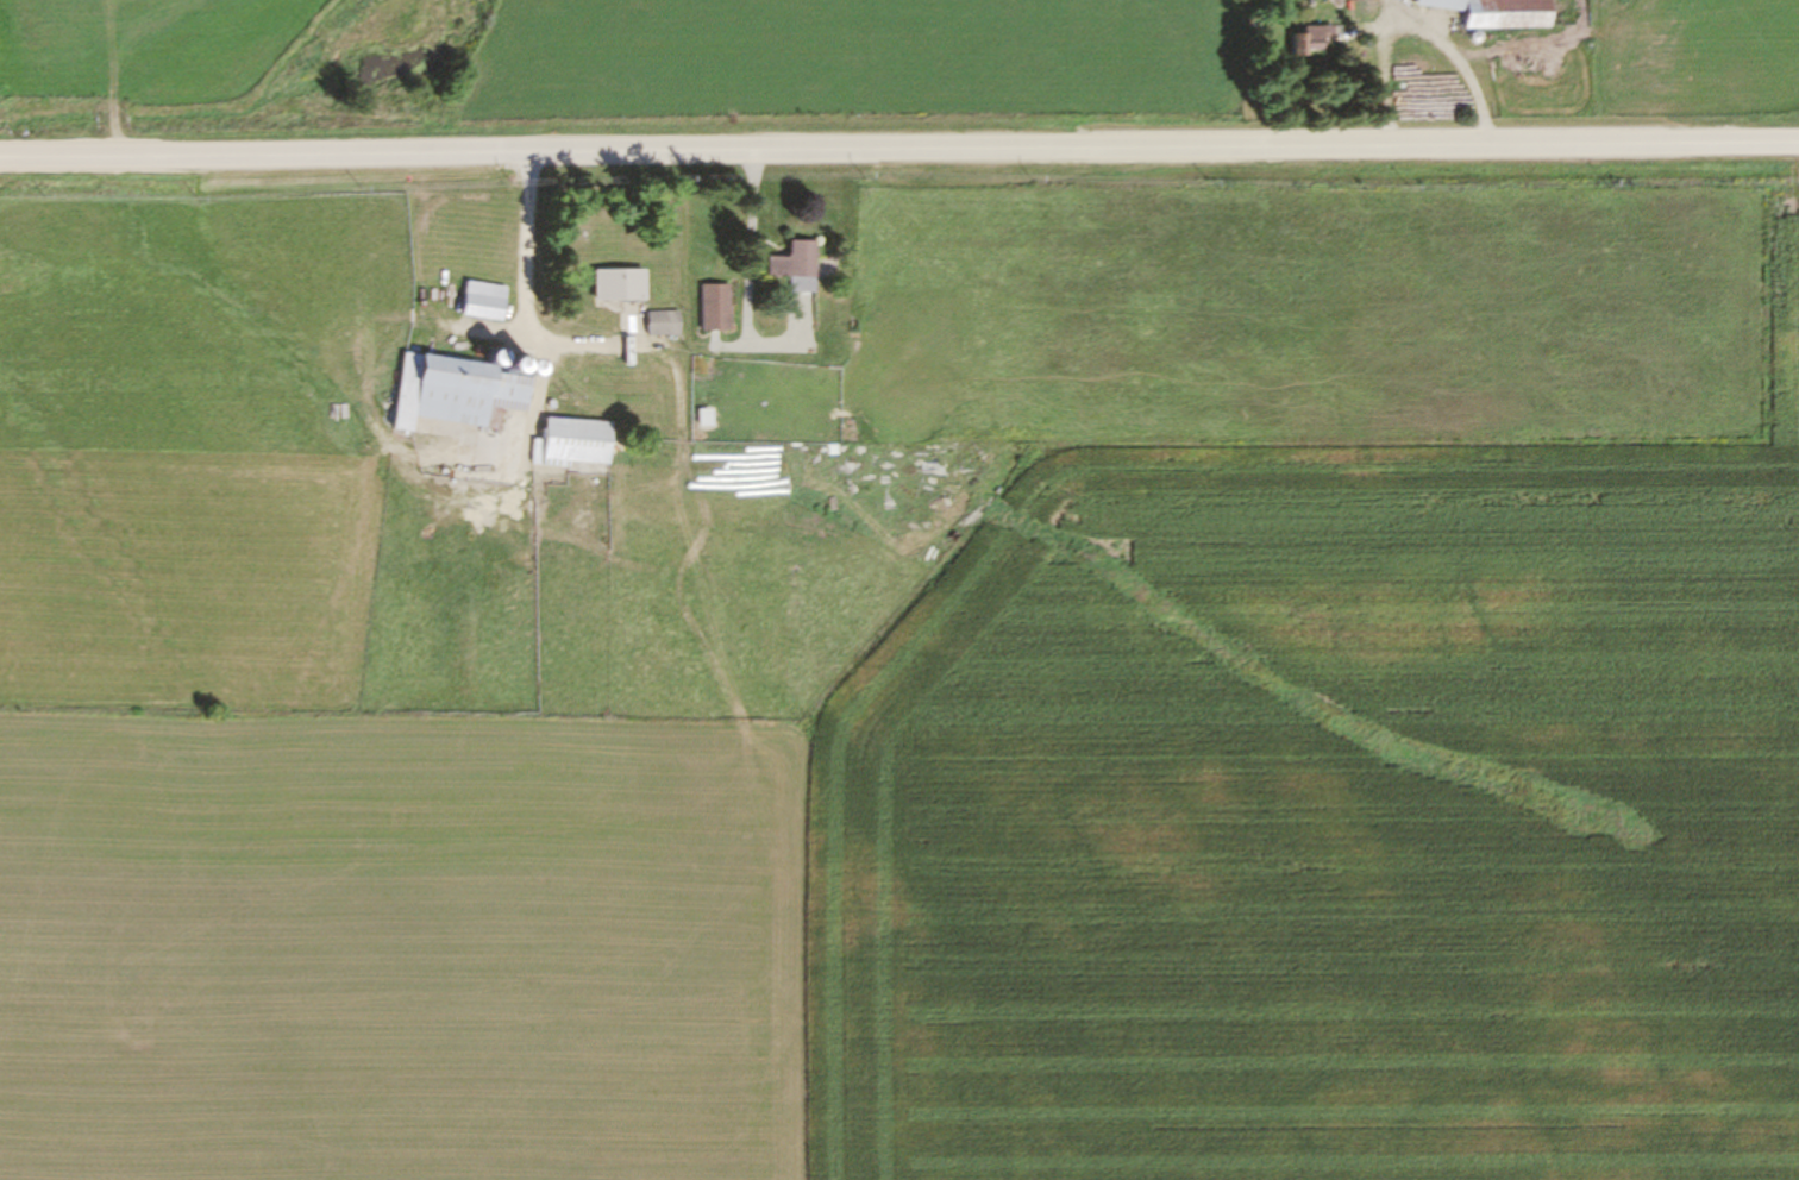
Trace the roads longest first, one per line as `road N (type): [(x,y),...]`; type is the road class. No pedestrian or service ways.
road 1 (secondary): [(1798,142),(0,158)]

